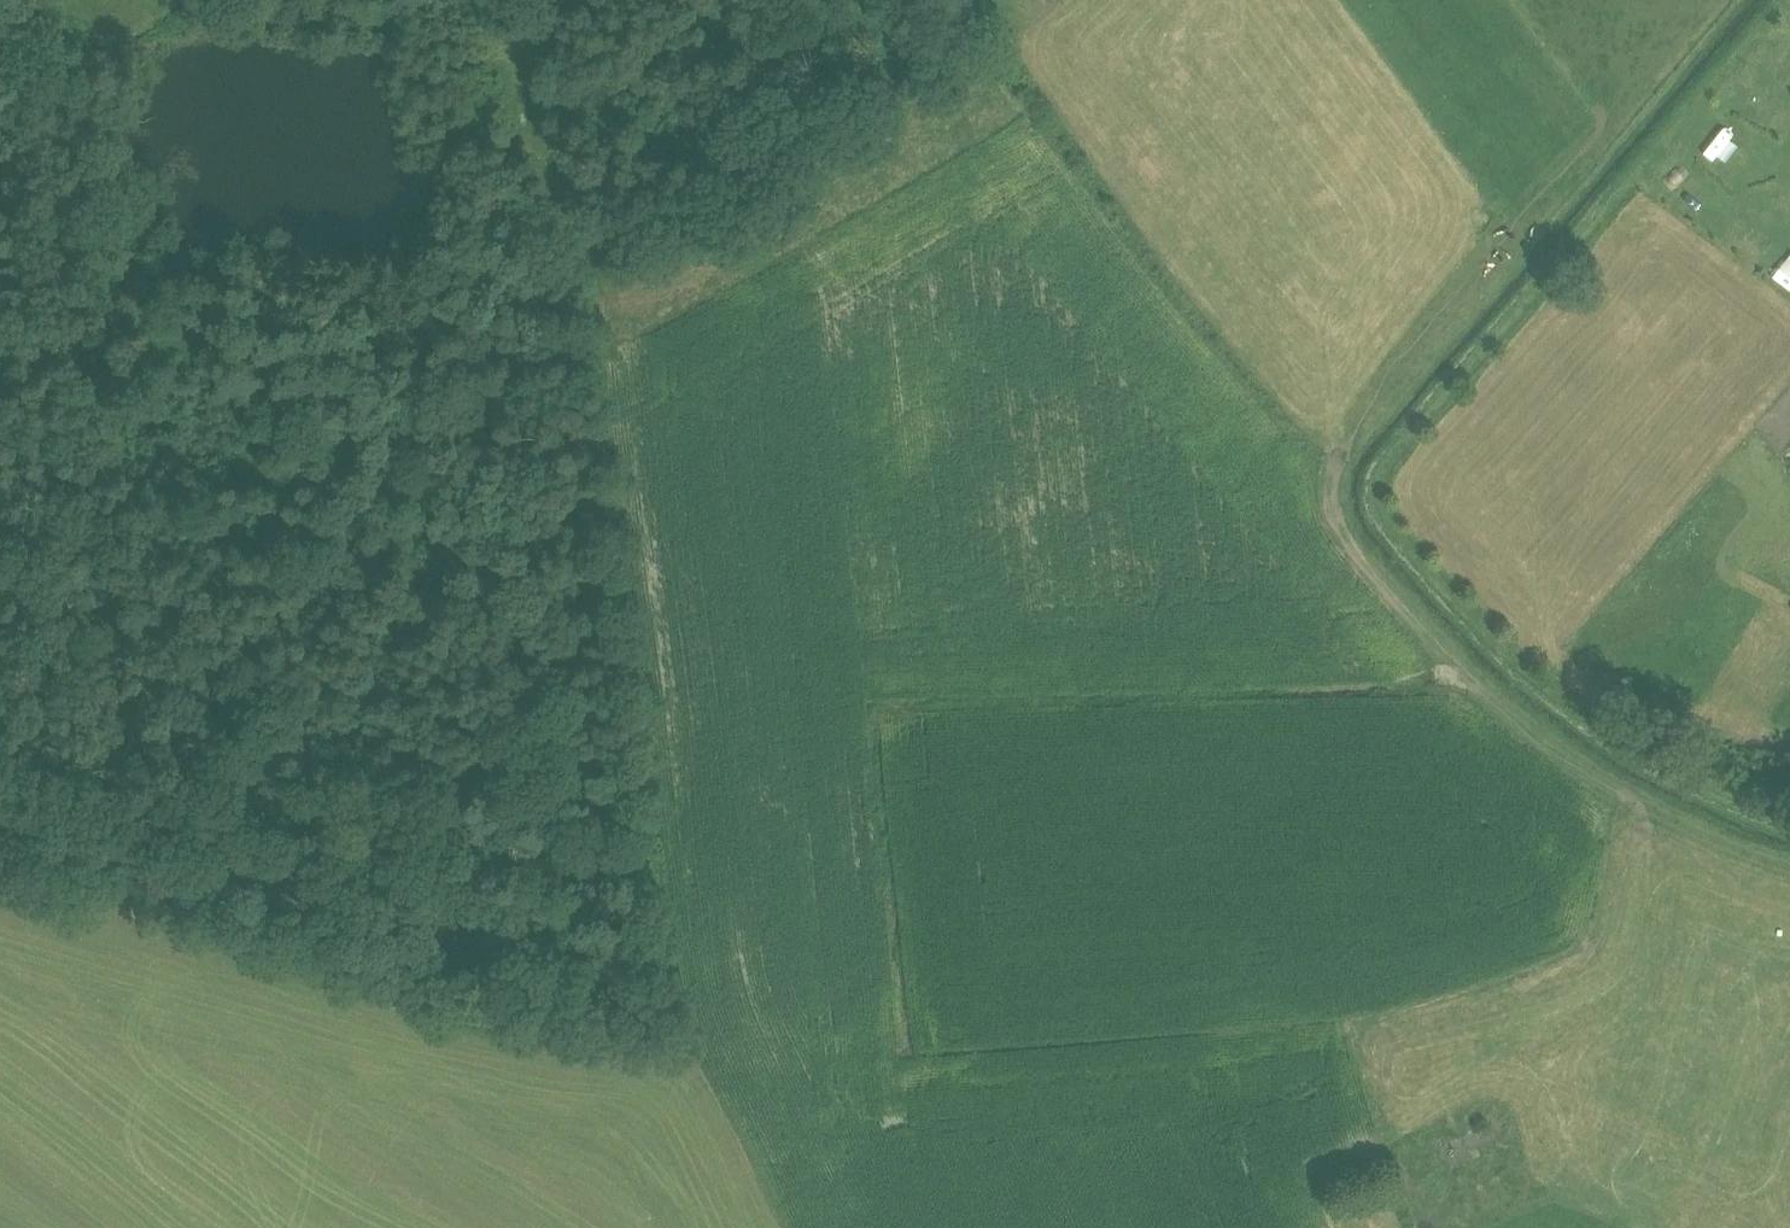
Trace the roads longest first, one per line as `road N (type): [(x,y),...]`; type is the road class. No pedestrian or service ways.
road 1 (track): [(1789,818),(1650,767),(1598,736),(1525,677),(1397,538),(1374,489)]

